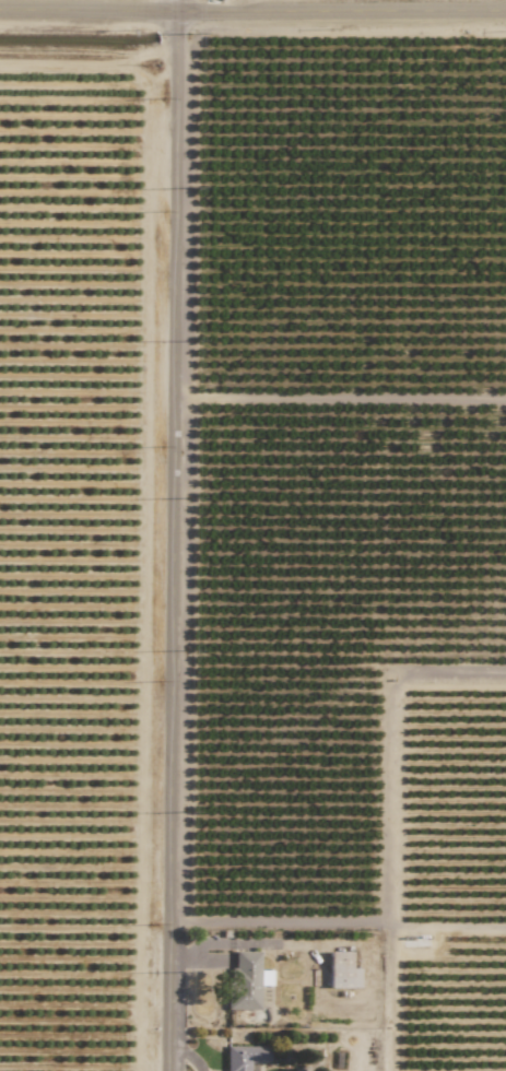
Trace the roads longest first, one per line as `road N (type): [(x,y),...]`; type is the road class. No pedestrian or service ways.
road 1 (residential): [(175,0),(177,1070)]
road 2 (residential): [(0,8),(505,9)]

